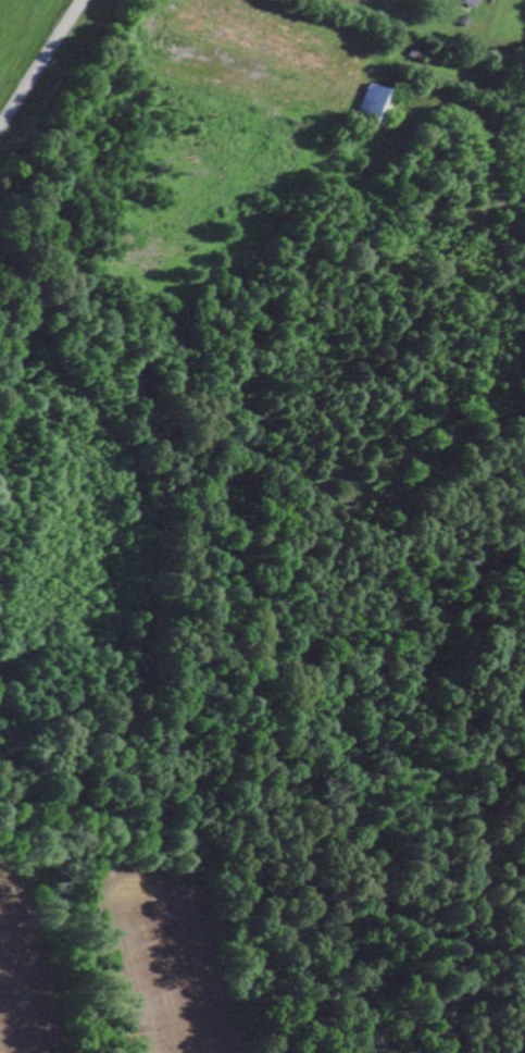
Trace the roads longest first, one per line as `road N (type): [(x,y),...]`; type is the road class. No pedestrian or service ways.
road 1 (secondary): [(0,127),(82,0)]

